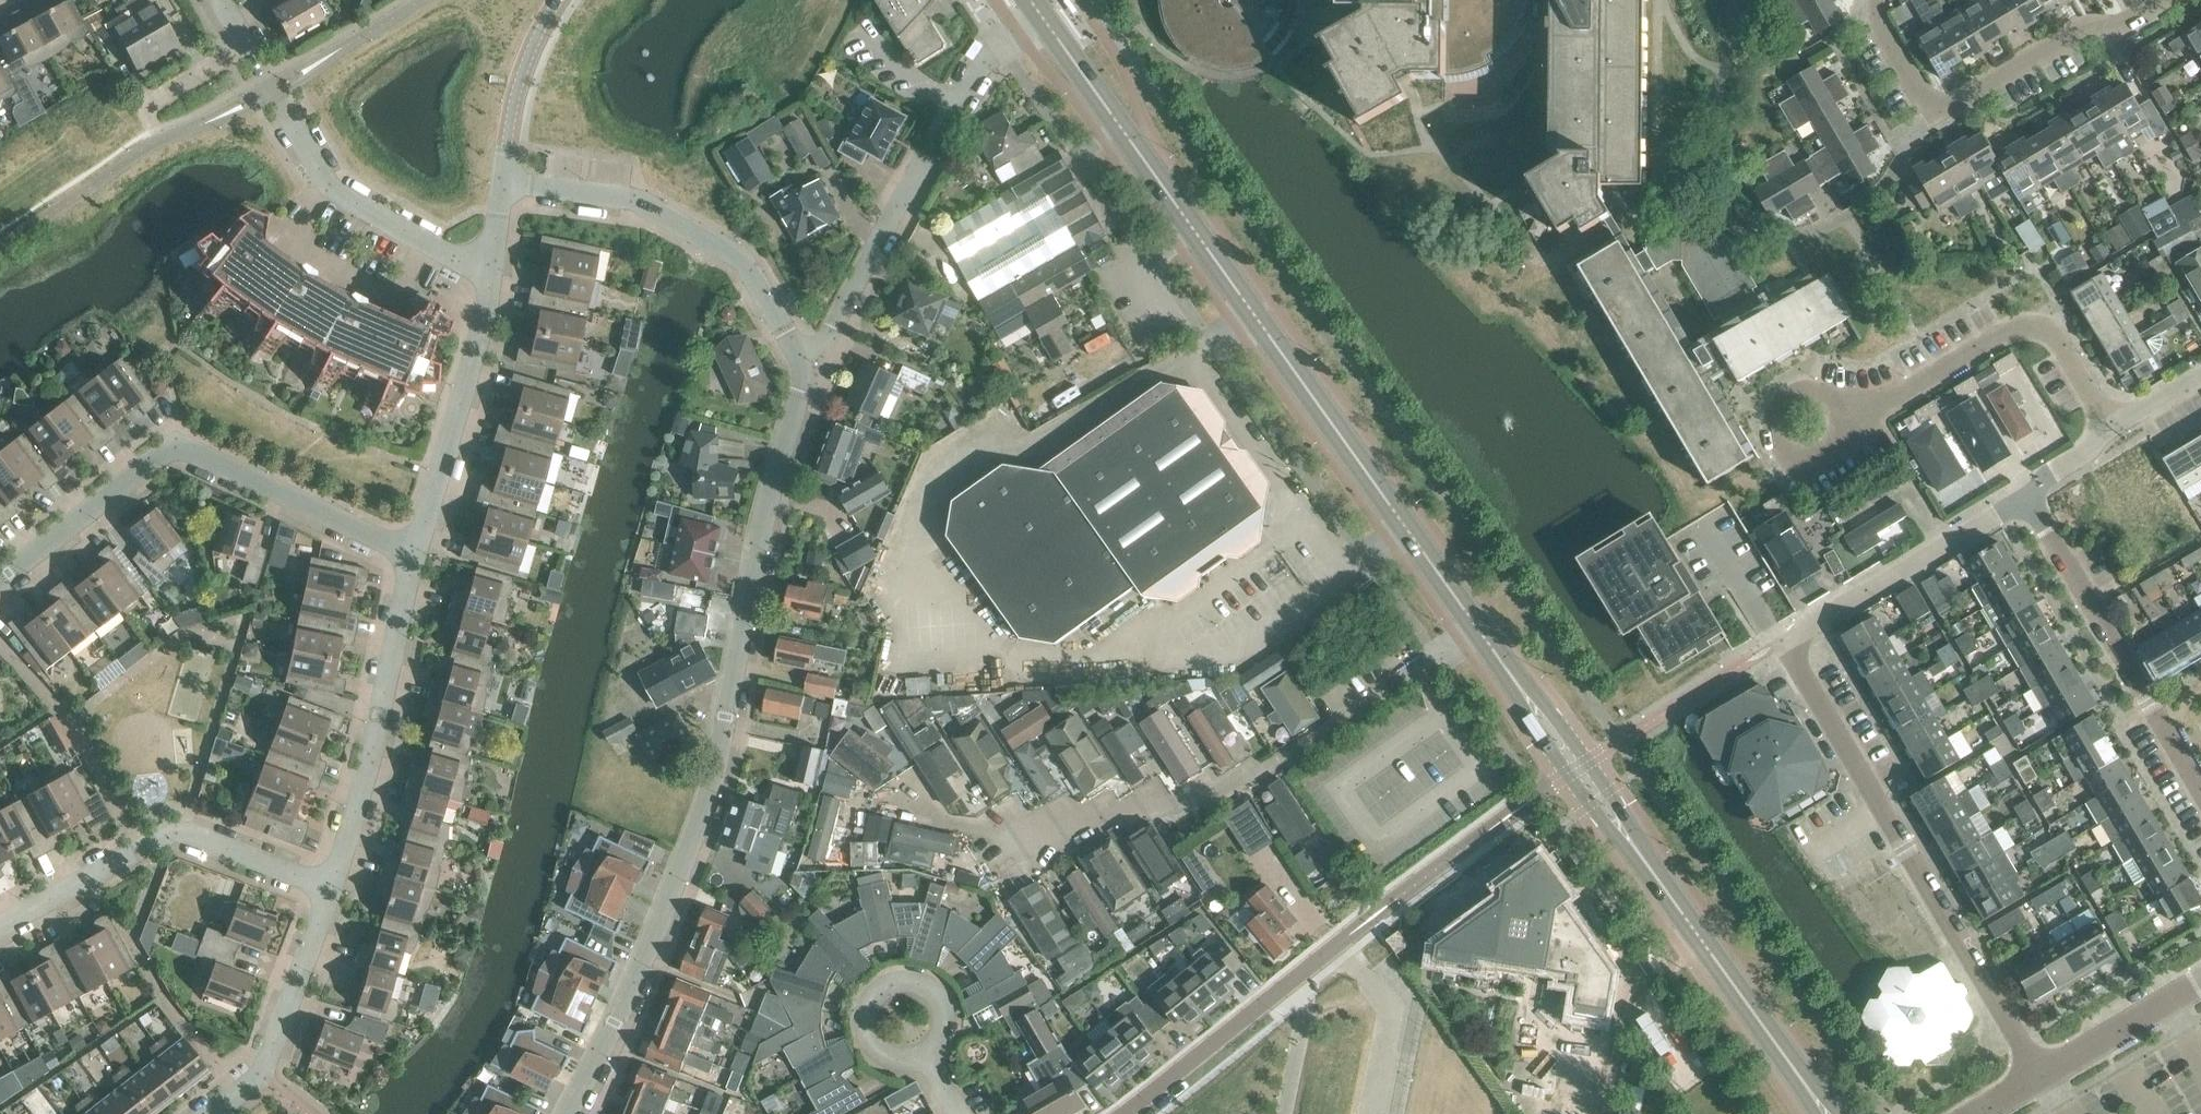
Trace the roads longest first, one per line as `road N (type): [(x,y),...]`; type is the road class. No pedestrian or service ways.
road 1 (residential): [(569,1113),(712,793),(774,476),(806,358)]
road 2 (residential): [(2038,1071),(1782,641),(2027,499)]
road 3 (secondary): [(1478,629),(1037,8)]
road 4 (residential): [(915,782),(936,819),(1034,837),(1188,799),(1263,773),(1478,629)]
road 5 (secondary): [(1828,1113),(1478,629)]
road 6 (residential): [(0,585),(175,458),(416,553)]
road 7 (residential): [(498,262),(344,193),(304,153),(219,0)]
road 8 (residential): [(2164,0),(2119,28),(2090,20),(1956,102),(1938,103),(1921,94),(1878,22),(1879,0)]
road 9 (residential): [(806,358),(742,263),(631,203),(505,184)]
road 10 (residential): [(0,932),(183,837),(332,887)]
road 11 (residential): [(332,887),(370,760),(416,553)]
road 12 (unclassified): [(2200,790),(2027,499)]
road 13 (residential): [(1849,412),(2012,328),(2037,328),(2055,336),(2109,428)]
road 14 (residential): [(1122,1113),(1377,914)]
road 15 (residential): [(416,553),(498,262)]
road 16 (residential): [(210,1113),(267,1061),(332,887)]
road 17 (residential): [(806,358),(825,338),(924,154)]
road 18 (residential): [(1849,412),(1834,388),(1808,380),(1785,389),(1771,418),(1781,446),(1809,460),(1837,449),(1850,424)]
road 19 (residential): [(505,184),(525,73),(562,0)]
road 20 (residential): [(2038,1071),(2200,980)]
road 21 (residential): [(886,987),(862,1012),(869,1044),(891,1058),(925,1055)]
road 22 (residential): [(925,1055),(944,1030),(941,1004),(925,986),(886,987)]

